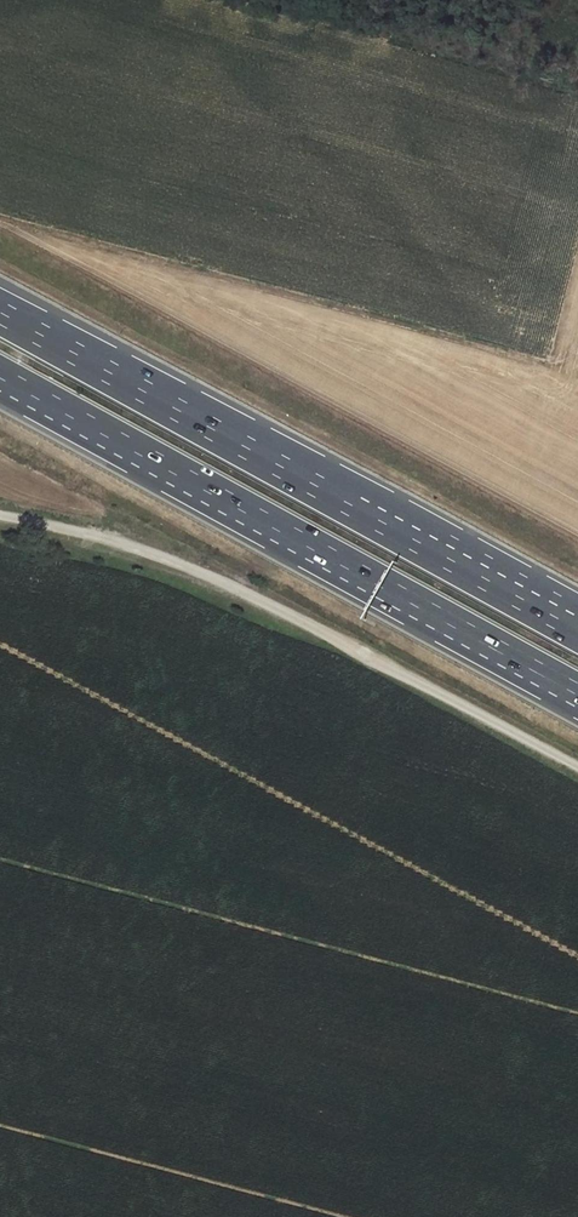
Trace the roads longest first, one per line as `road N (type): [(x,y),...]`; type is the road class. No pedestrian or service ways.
road 1 (motorway): [(0,378),(577,696)]
road 2 (motorway): [(577,629),(0,312)]
road 3 (track): [(577,771),(243,594),(67,526),(0,515)]

